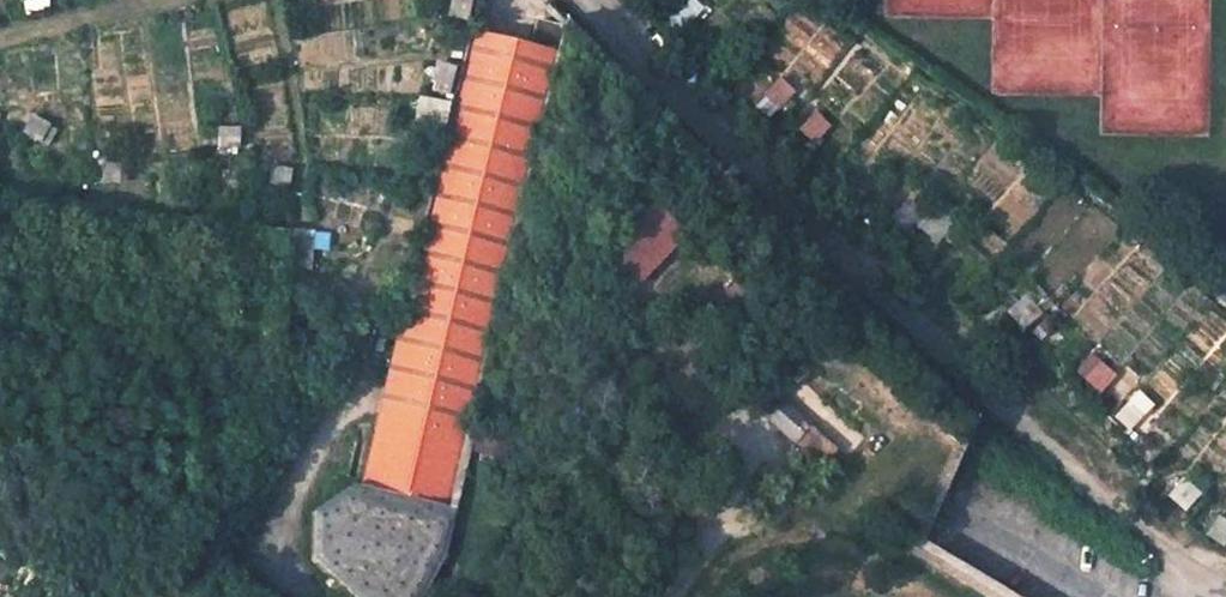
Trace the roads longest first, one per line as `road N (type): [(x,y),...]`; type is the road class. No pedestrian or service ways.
road 1 (unclassified): [(589,0),(1187,582),(1214,596)]

